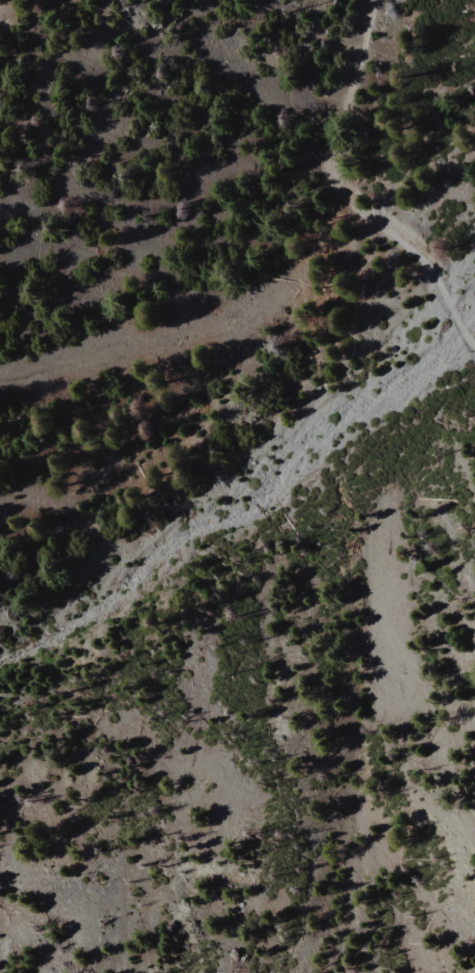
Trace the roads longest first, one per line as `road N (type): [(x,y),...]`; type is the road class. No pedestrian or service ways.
road 1 (track): [(374,0),(328,177),(429,269),(474,348)]

